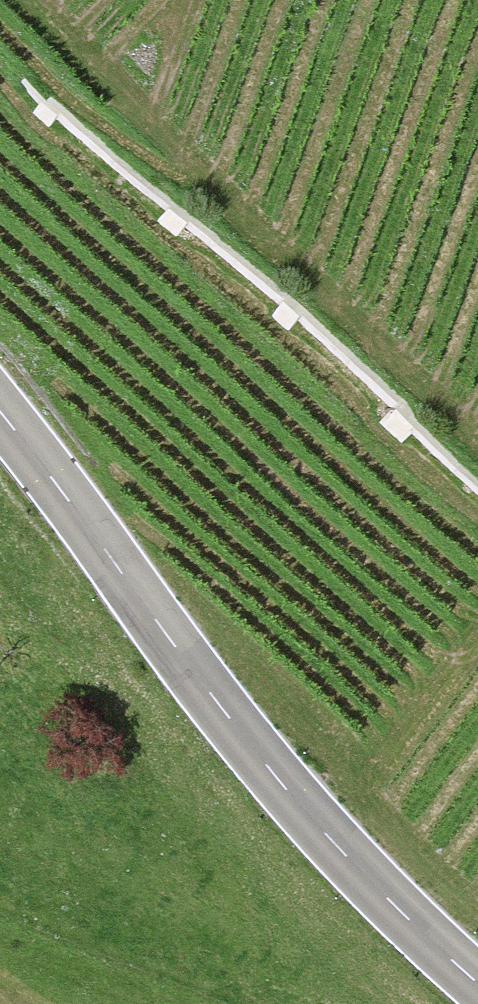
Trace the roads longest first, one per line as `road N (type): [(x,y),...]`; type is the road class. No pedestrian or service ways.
road 1 (tertiary): [(477,983),(365,876),(261,759),(0,418)]
road 2 (track): [(477,421),(55,0)]
road 3 (track): [(176,1003),(0,941)]

